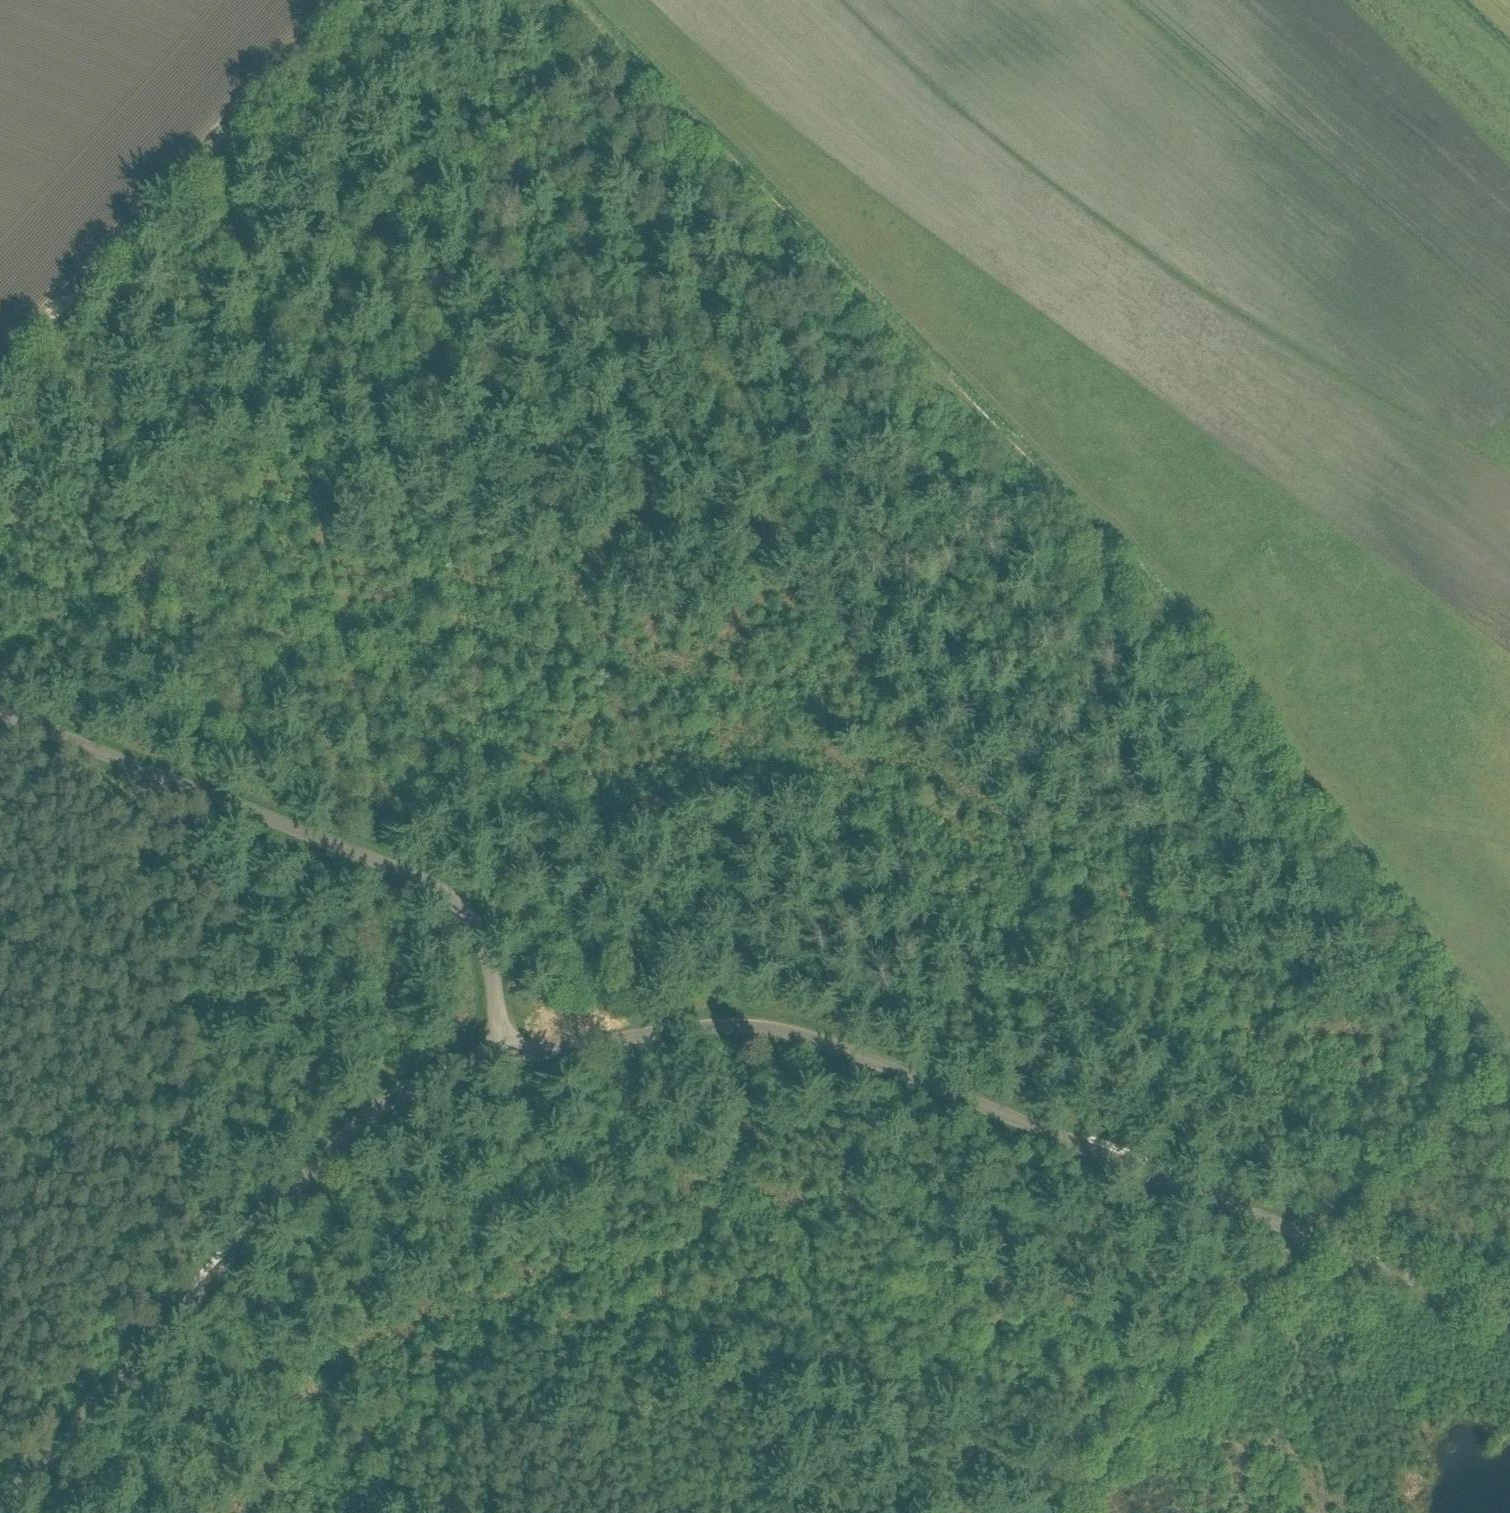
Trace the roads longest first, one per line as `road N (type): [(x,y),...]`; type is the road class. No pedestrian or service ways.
road 1 (track): [(565,0),(1121,581),(1480,1043),(1480,1060),(1061,1512)]
road 2 (unclassified): [(1509,1311),(1310,1241),(786,1030),(698,1028),(511,1053)]
road 3 (track): [(394,868),(333,580),(216,135)]
road 4 (unclassified): [(0,1511),(354,1128),(408,1089),(511,1053)]
road 5 (unclassified): [(511,1053),(481,924),(449,893),(0,711)]
road 6 (track): [(0,370),(342,0)]

